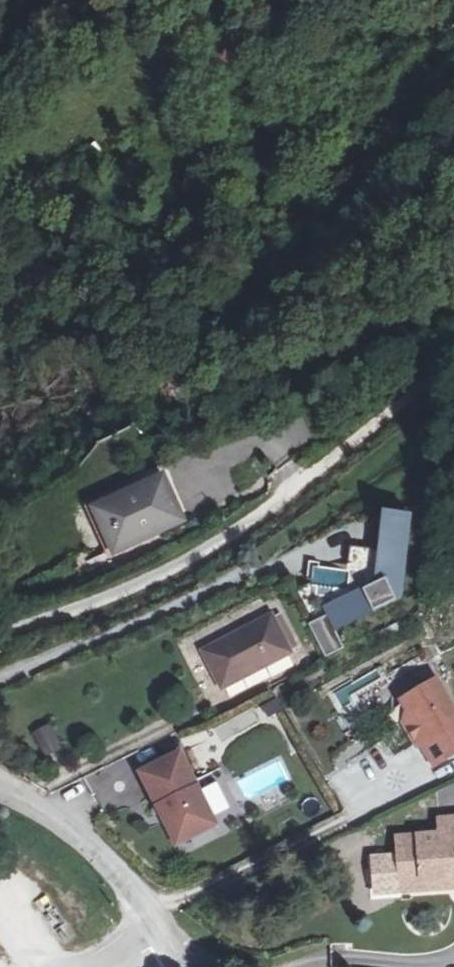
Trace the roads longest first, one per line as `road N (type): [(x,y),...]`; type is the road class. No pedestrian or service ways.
road 1 (track): [(453,318),(205,396),(173,393),(171,382),(212,348),(386,226),(453,146)]
road 2 (residential): [(0,638),(181,566),(246,527),(390,412)]
road 3 (tertiary): [(0,786),(94,849),(188,966)]

